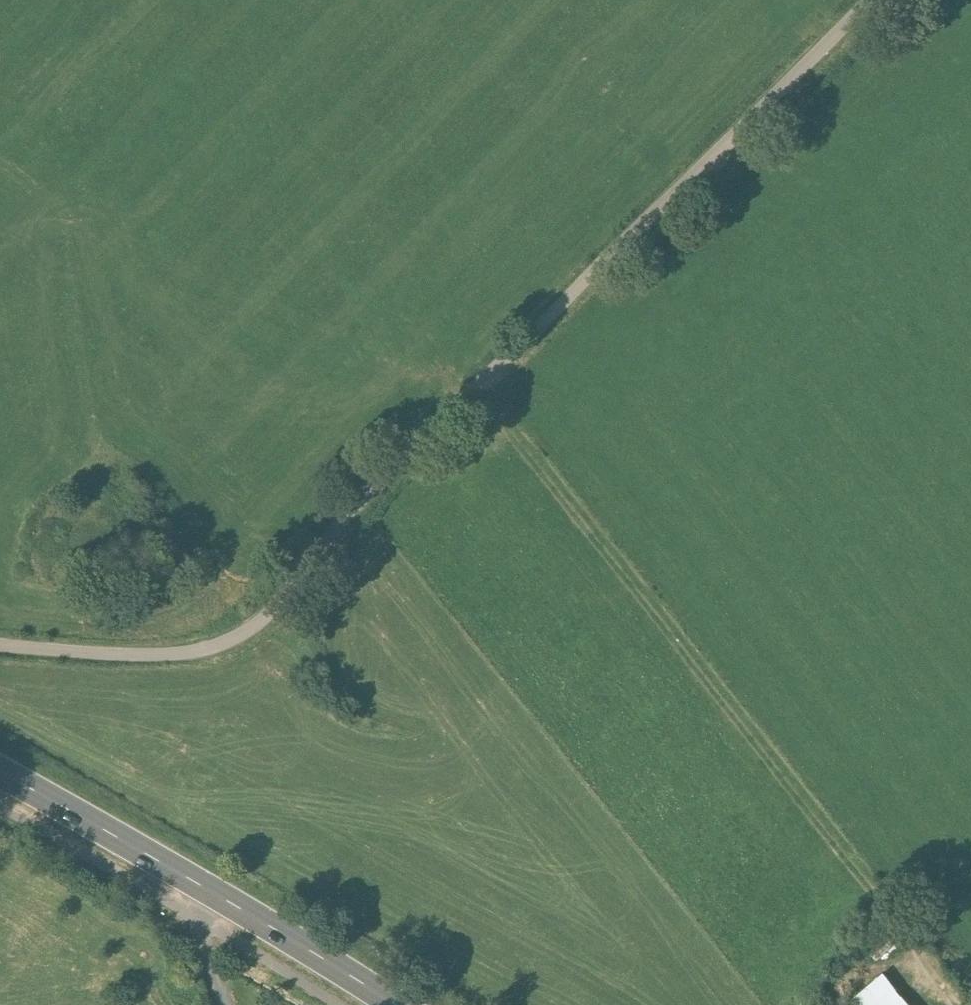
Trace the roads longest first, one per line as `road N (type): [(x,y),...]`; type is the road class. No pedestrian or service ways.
road 1 (unclassified): [(0,643),(127,653),(220,643),(249,630),(280,608),(401,463),(869,0)]

